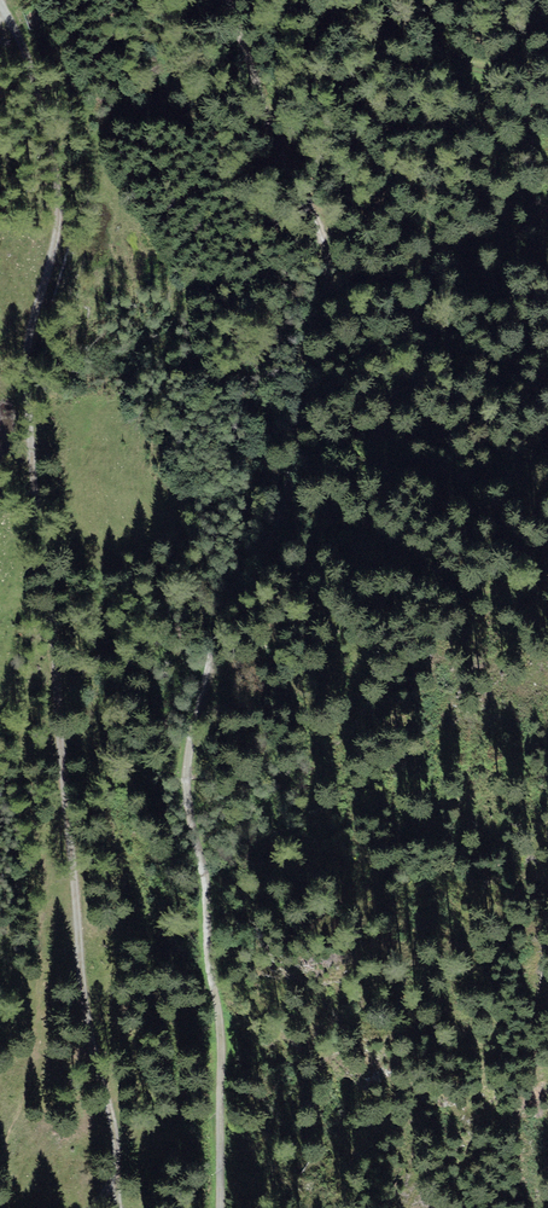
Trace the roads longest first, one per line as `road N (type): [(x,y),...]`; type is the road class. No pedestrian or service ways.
road 1 (track): [(227,0),(328,274),(309,342),(286,505),(223,615),(187,775),(218,1015),(218,1207)]
road 2 (track): [(0,1),(59,138),(59,229),(32,345),(33,443),(78,924),(117,1146),(118,1185),(97,1207)]
road 3 (track): [(547,65),(498,71),(459,62),(401,0)]

